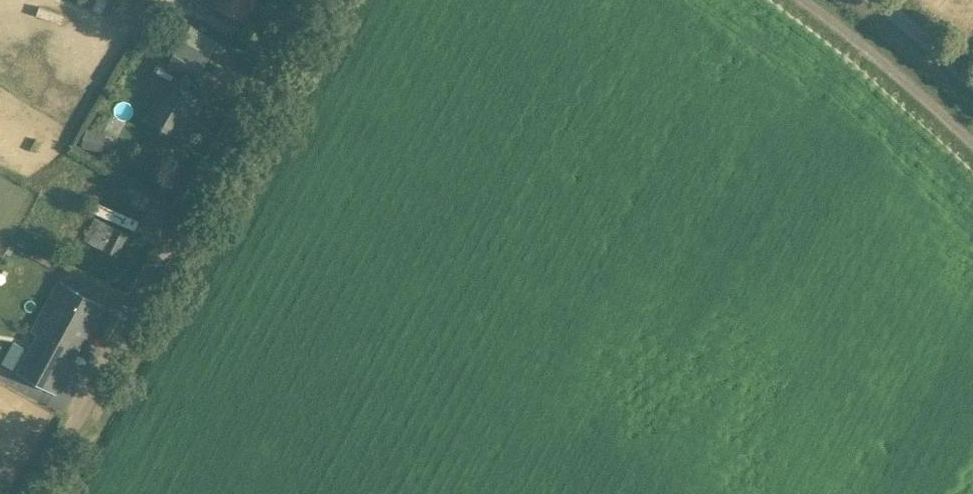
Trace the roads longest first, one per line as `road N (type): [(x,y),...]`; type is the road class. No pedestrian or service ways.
road 1 (track): [(35,493),(308,0)]
road 2 (unclassified): [(972,85),(876,0)]

